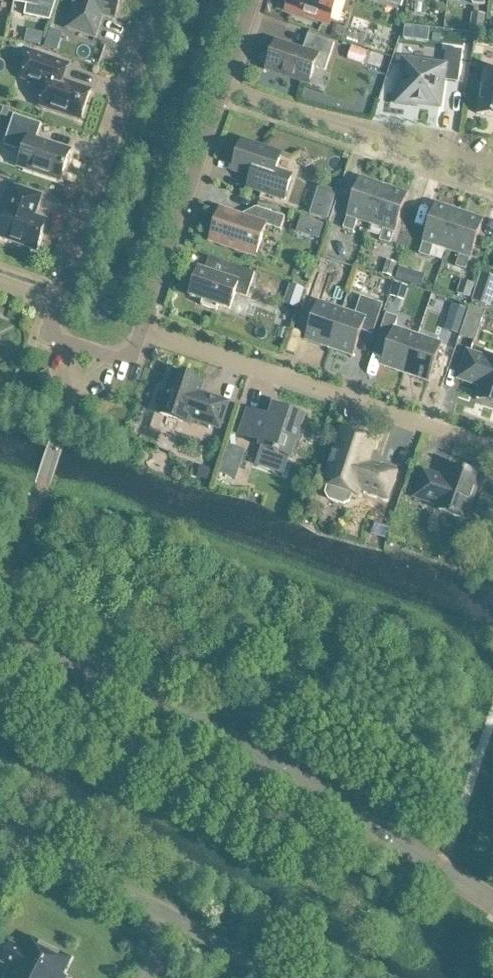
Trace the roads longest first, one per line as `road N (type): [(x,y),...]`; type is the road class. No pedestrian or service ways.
road 1 (tertiary): [(492,902),(233,741),(72,659),(0,634)]
road 2 (unclassified): [(146,331),(492,447)]
road 3 (residential): [(153,0),(52,304)]
road 4 (unclassified): [(267,977),(0,839)]
road 5 (unclassified): [(222,81),(492,162)]
road 6 (residential): [(146,331),(222,81)]
road 7 (residential): [(52,304),(63,338),(95,351),(127,346),(146,331)]

